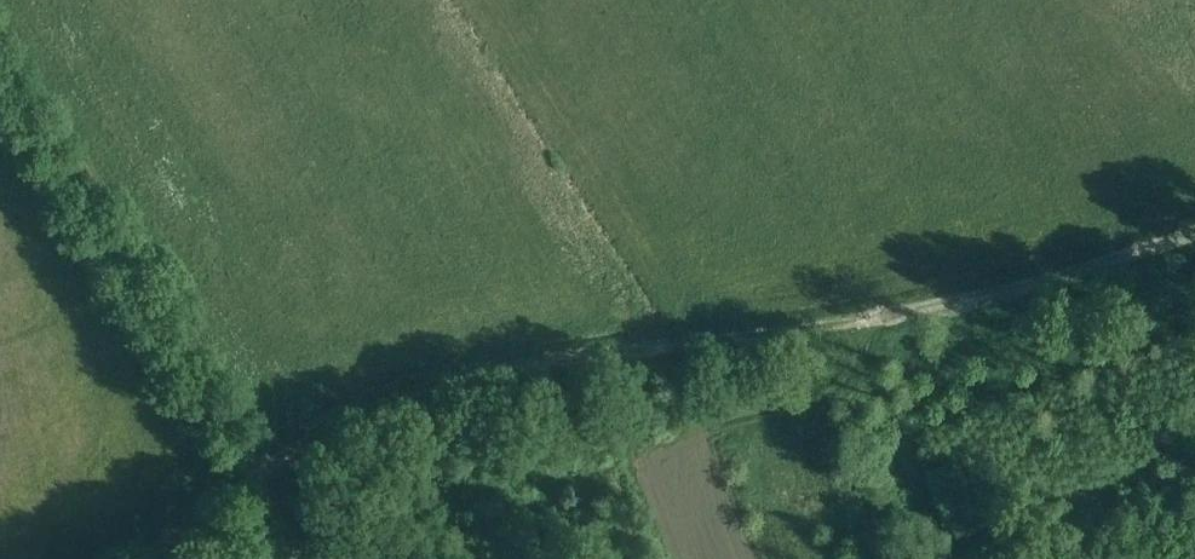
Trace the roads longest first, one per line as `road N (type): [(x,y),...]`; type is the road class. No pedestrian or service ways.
road 1 (track): [(1194,236),(947,305),(807,330),(510,364),(438,382),(313,438),(138,558)]
road 2 (track): [(0,76),(257,477)]
road 3 (track): [(697,420),(828,385),(879,318)]

